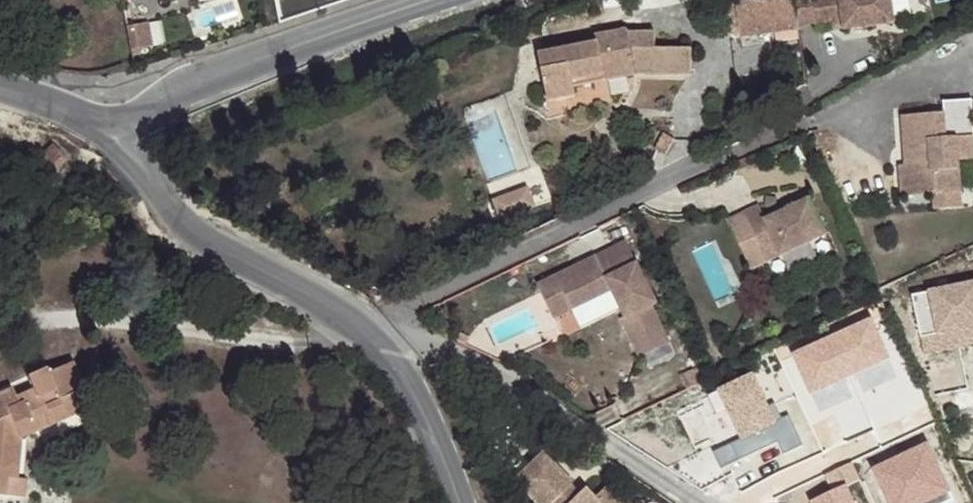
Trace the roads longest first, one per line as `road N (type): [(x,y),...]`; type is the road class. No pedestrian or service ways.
road 1 (residential): [(375,331),(417,338),(506,377),(692,502)]
road 2 (unclassified): [(114,131),(178,94),(432,0)]
road 3 (tertiary): [(114,131),(180,220),(375,331)]
road 4 (tertiary): [(375,331),(405,374),(456,502)]
road 5 (unclassified): [(874,439),(731,502)]
road 6 (tertiary): [(0,77),(74,101),(114,131)]

